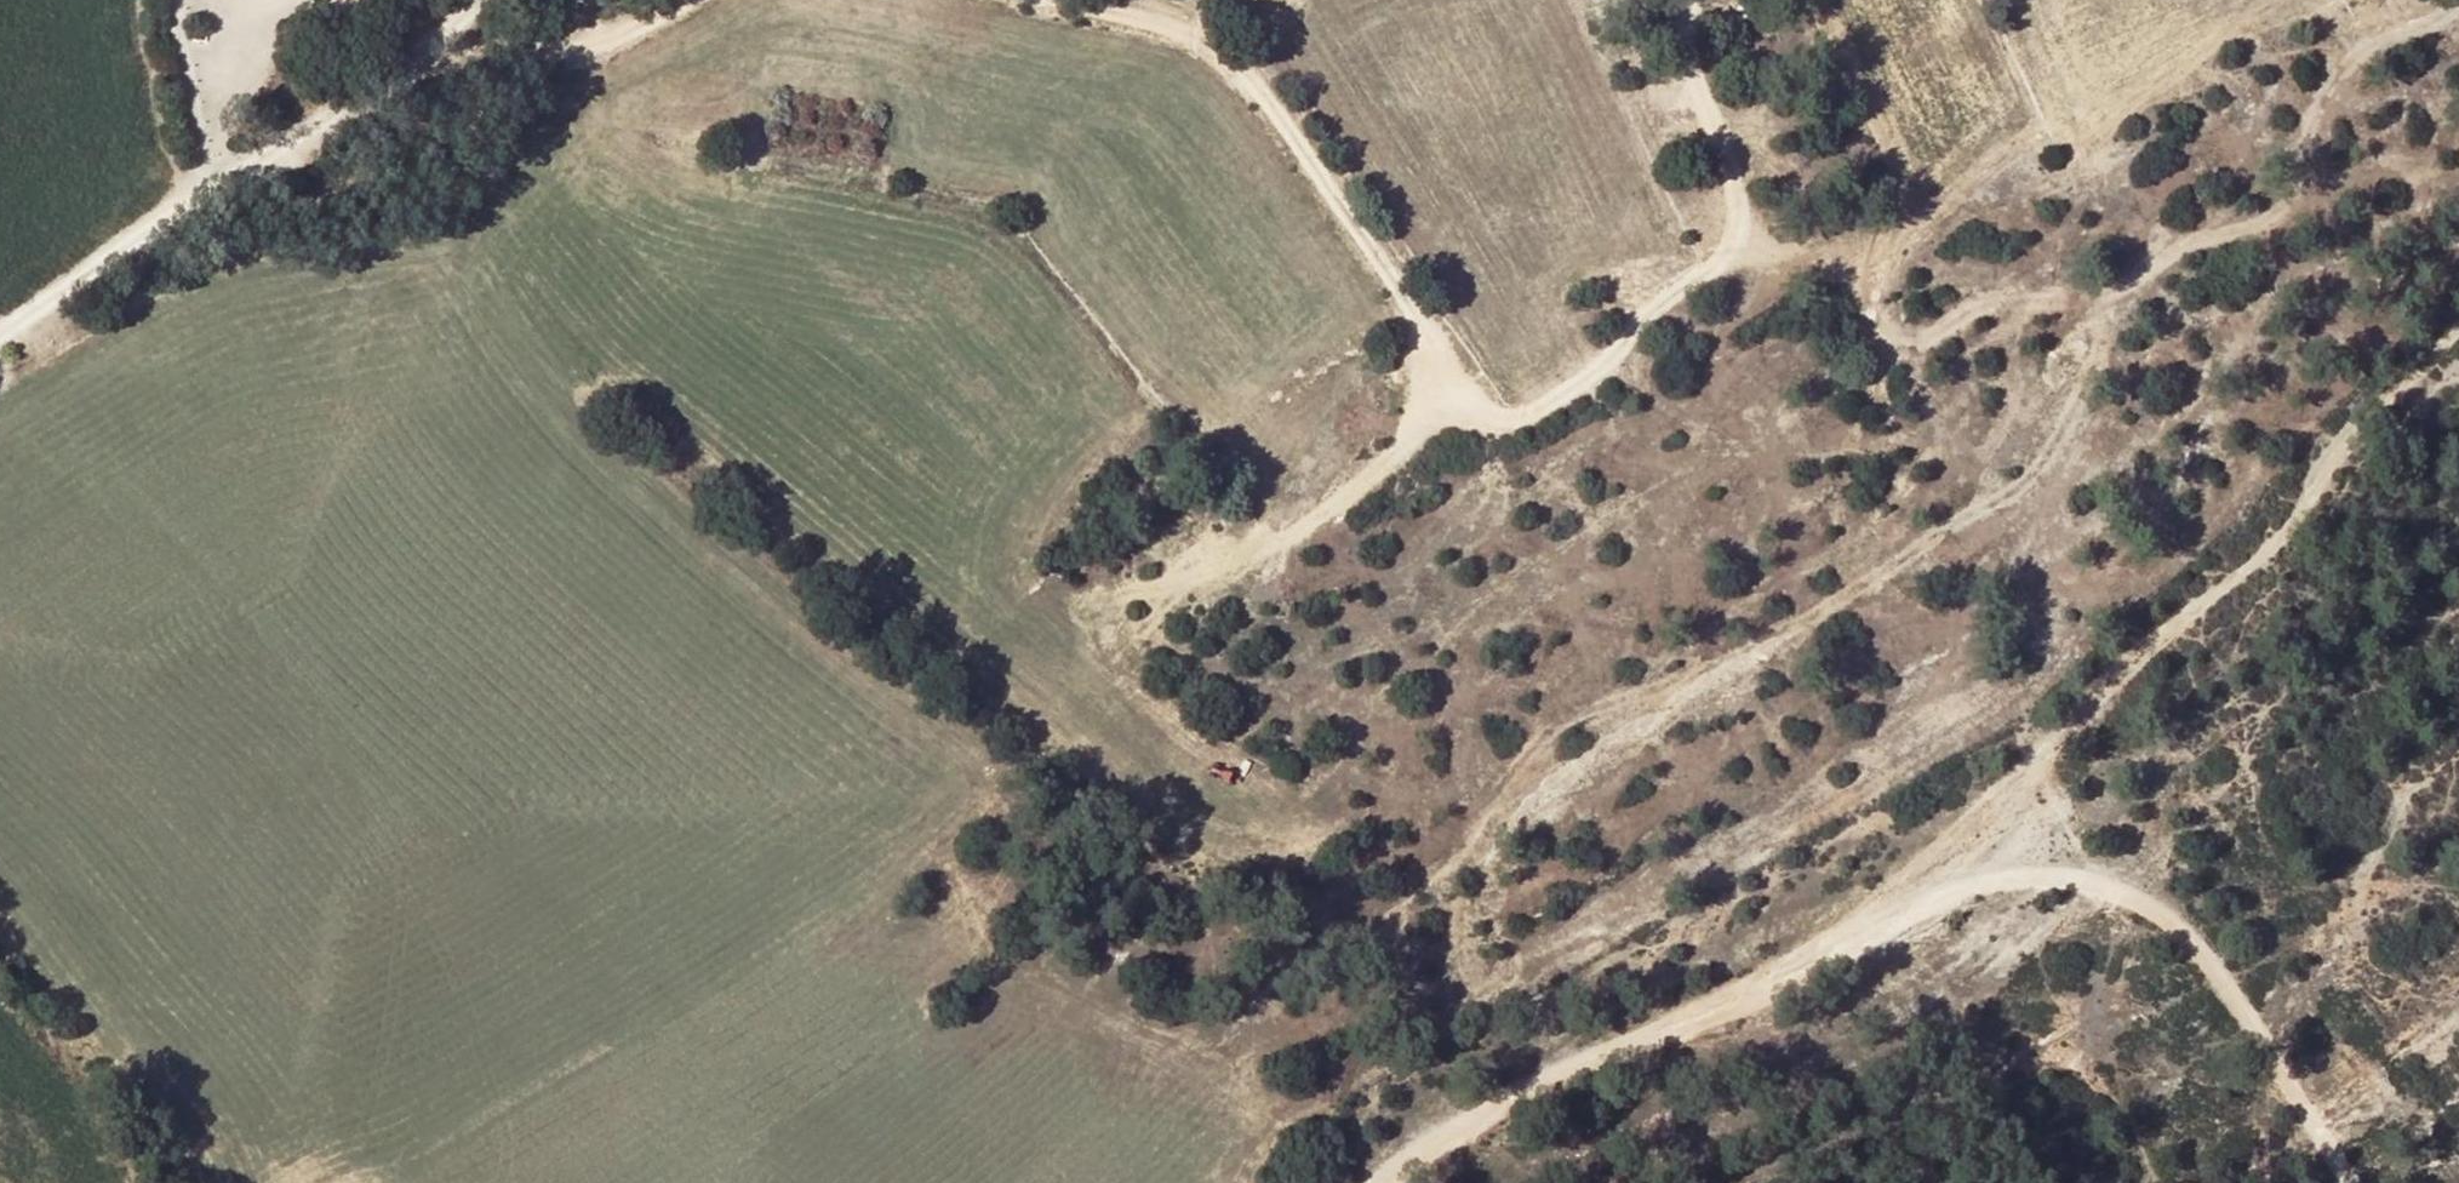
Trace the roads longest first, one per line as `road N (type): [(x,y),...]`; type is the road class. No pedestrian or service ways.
road 1 (track): [(1387,1182),(1942,891),(2081,885),(2172,923),(2242,990),(2359,1182)]
road 2 (track): [(2458,324),(2406,356),(2362,405),(2256,569),(2063,730),(1942,891)]

